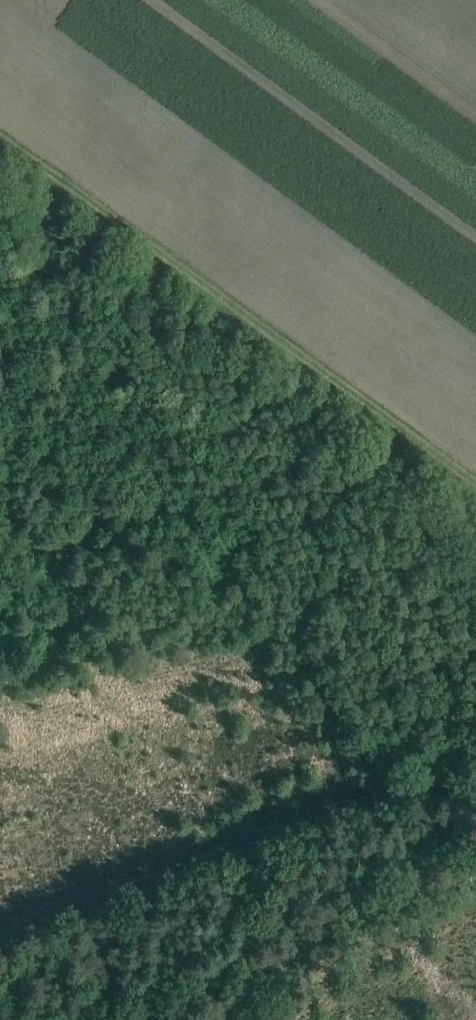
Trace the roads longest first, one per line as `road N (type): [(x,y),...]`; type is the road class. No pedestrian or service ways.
road 1 (track): [(0,939),(299,824),(475,769)]

